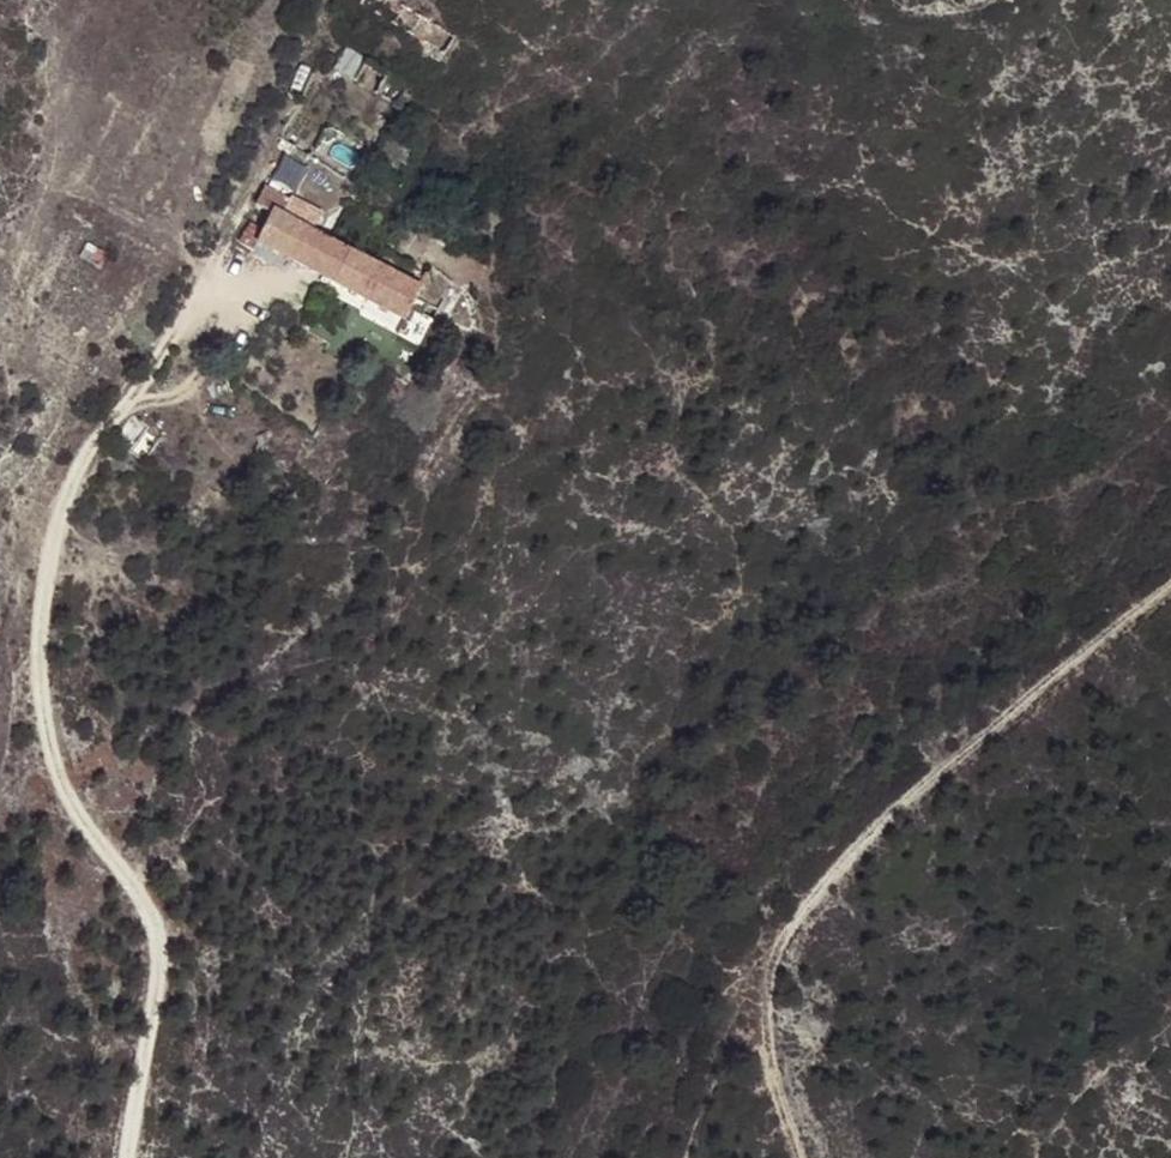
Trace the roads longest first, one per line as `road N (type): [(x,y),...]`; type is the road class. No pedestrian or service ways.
road 1 (track): [(207,279),(80,452),(50,528),(39,621),(40,707),(51,754),(85,829),(125,871),(145,908),(155,970),(124,1157)]
road 2 (track): [(1170,580),(856,845),(775,957),(765,1009),(777,1106),(796,1157)]

